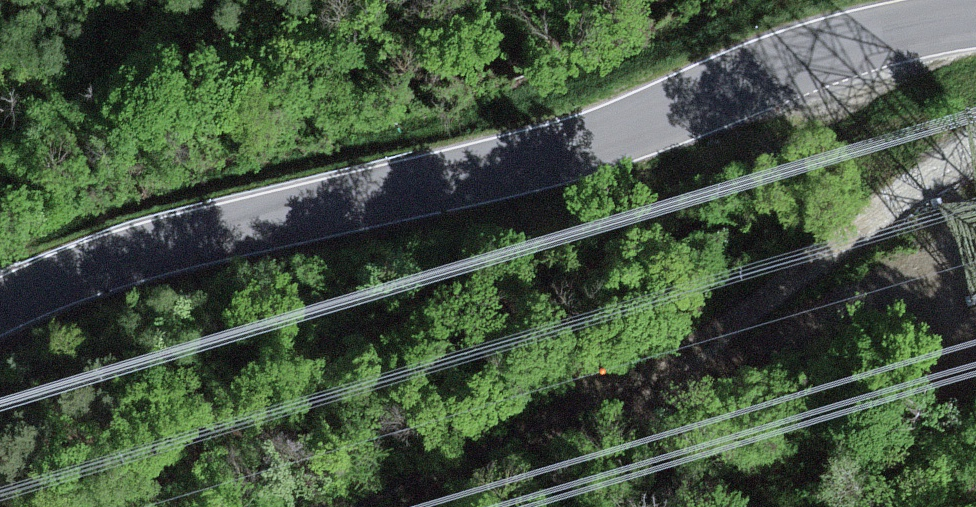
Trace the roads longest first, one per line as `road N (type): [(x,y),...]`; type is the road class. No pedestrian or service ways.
road 1 (tertiary): [(0,309),(113,267),(501,168),(826,52),(975,20)]
road 2 (track): [(975,141),(673,370),(371,506)]

